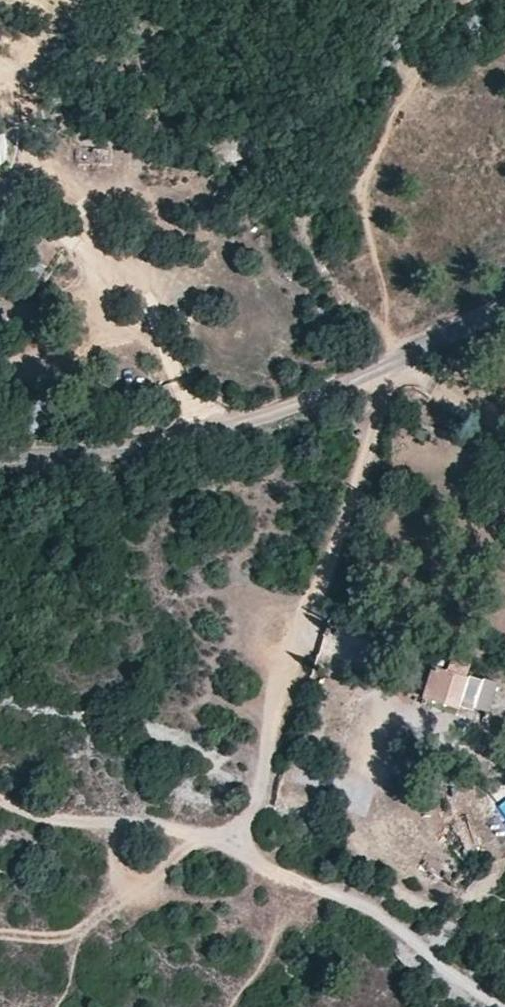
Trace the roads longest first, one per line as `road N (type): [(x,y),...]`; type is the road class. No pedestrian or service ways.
road 1 (unclassified): [(504,307),(342,386),(121,450),(0,456)]
road 2 (track): [(230,841),(265,781),(280,693),(381,426),(394,360)]
road 3 (track): [(230,841),(374,908),(503,1006)]
road 4 (track): [(0,936),(92,929),(187,848),(230,841)]
road 5 (track): [(0,795),(65,820),(230,841)]

